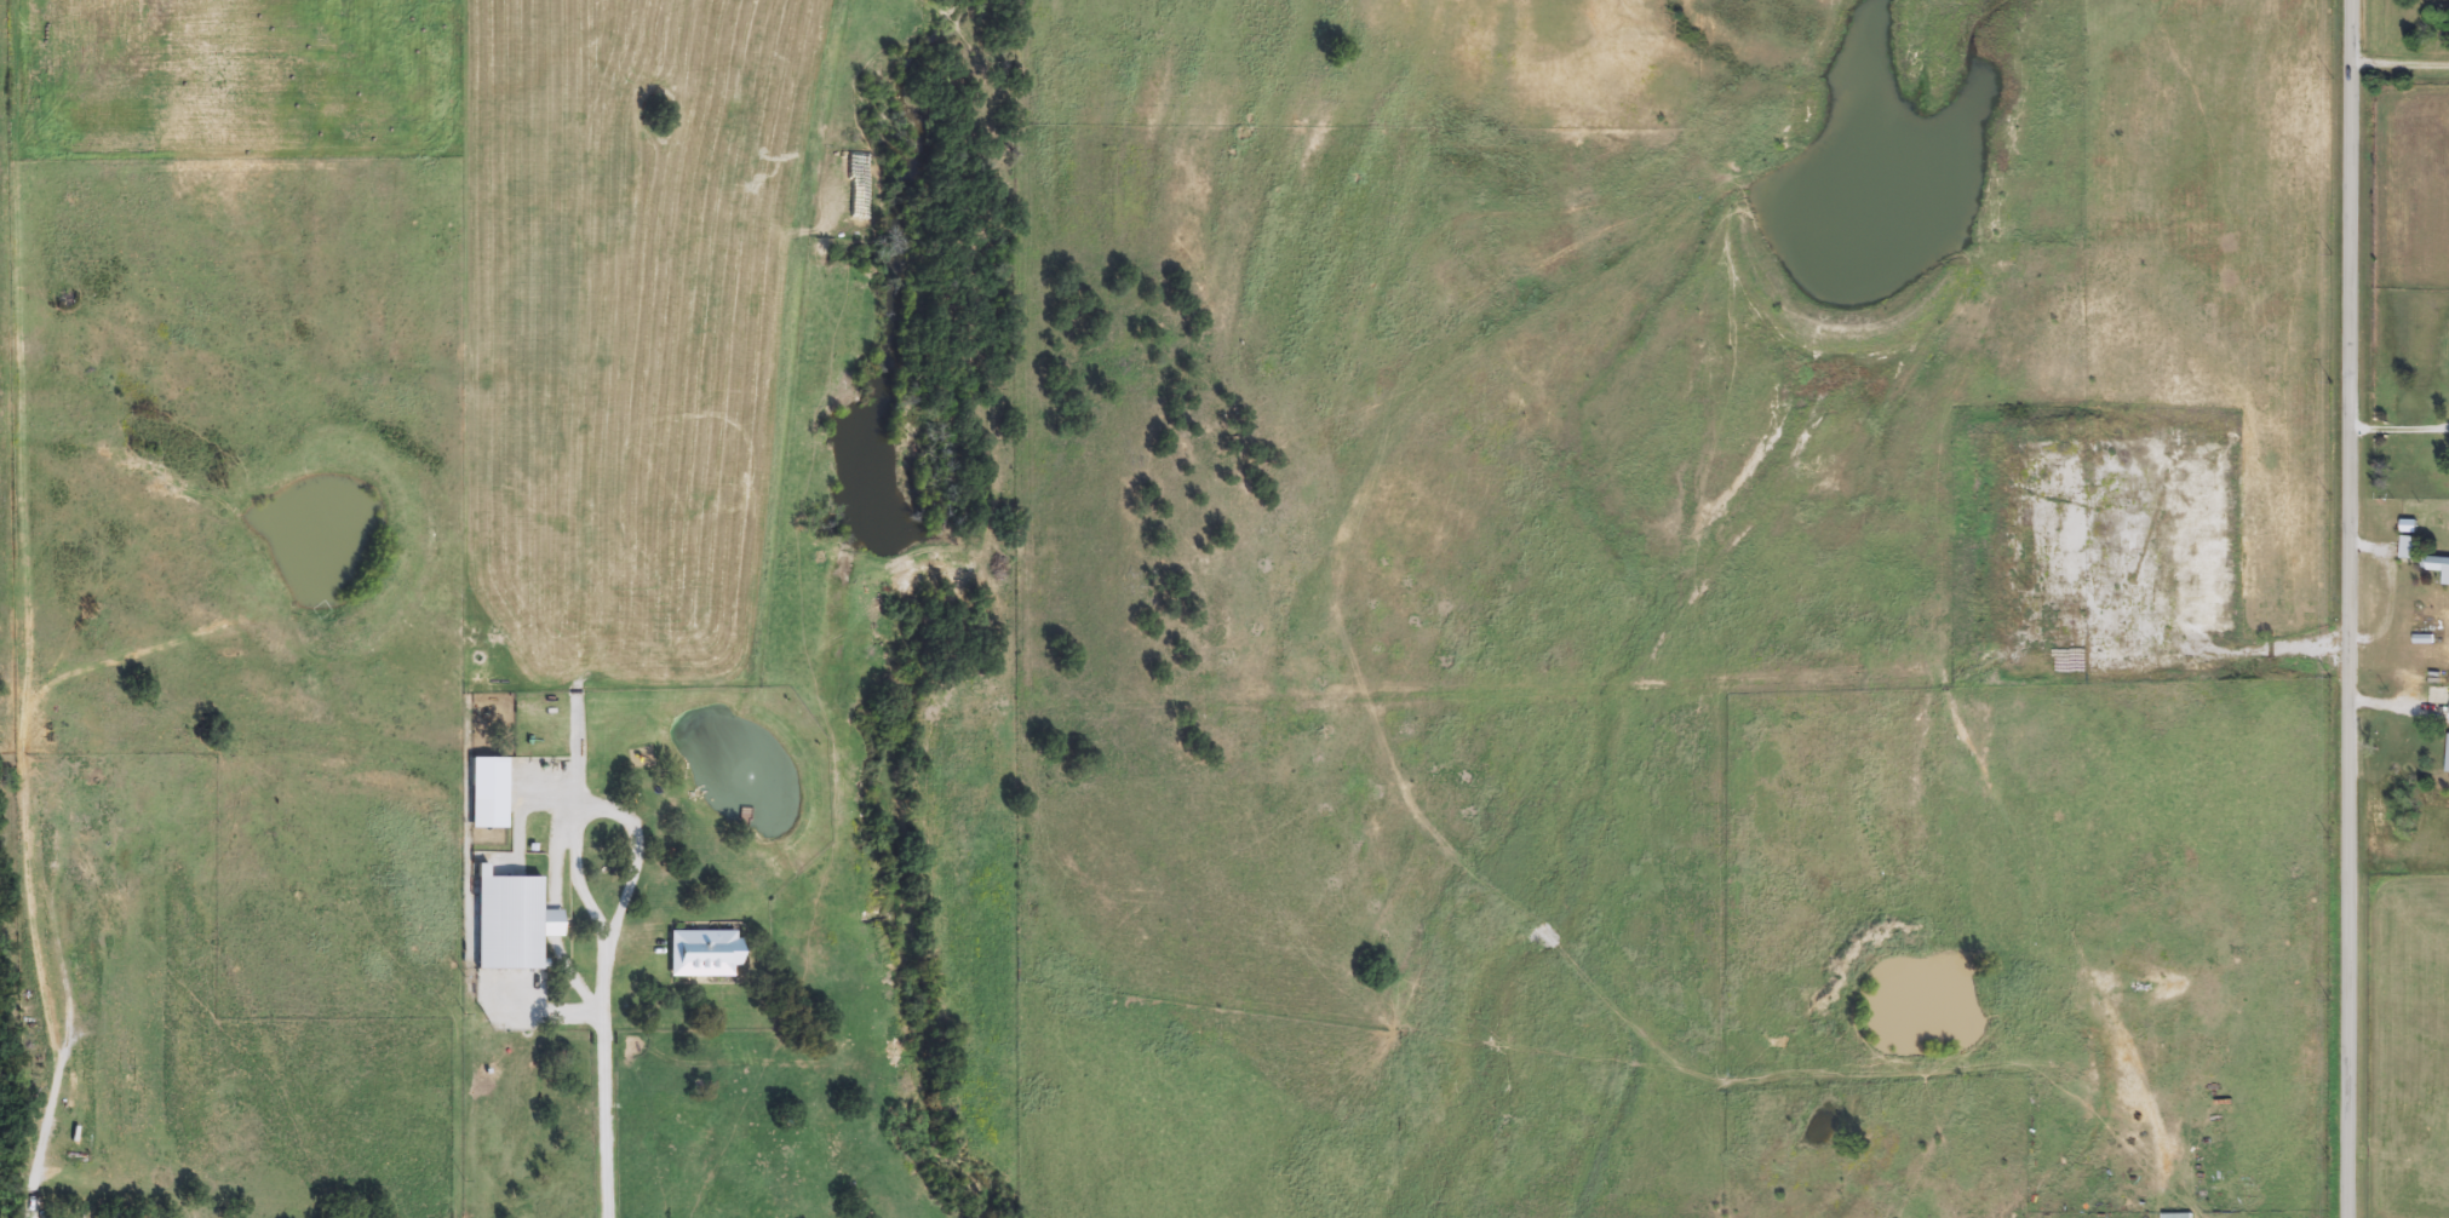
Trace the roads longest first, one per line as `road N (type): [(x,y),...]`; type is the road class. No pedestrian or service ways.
road 1 (residential): [(2345,1217),(2354,0)]

